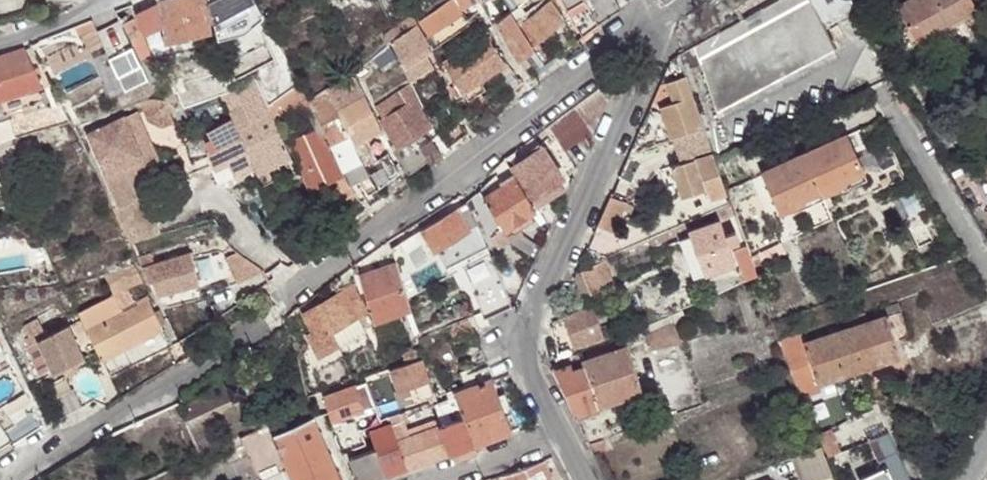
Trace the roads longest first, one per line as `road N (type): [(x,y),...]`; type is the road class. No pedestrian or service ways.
road 1 (residential): [(560,433),(528,369),(528,332),(657,53),(646,26)]
road 2 (residential): [(646,26),(293,296)]
road 3 (residential): [(257,324),(13,479)]
road 4 (unclassified): [(986,267),(878,82)]
road 5 (residential): [(560,433),(426,479)]

